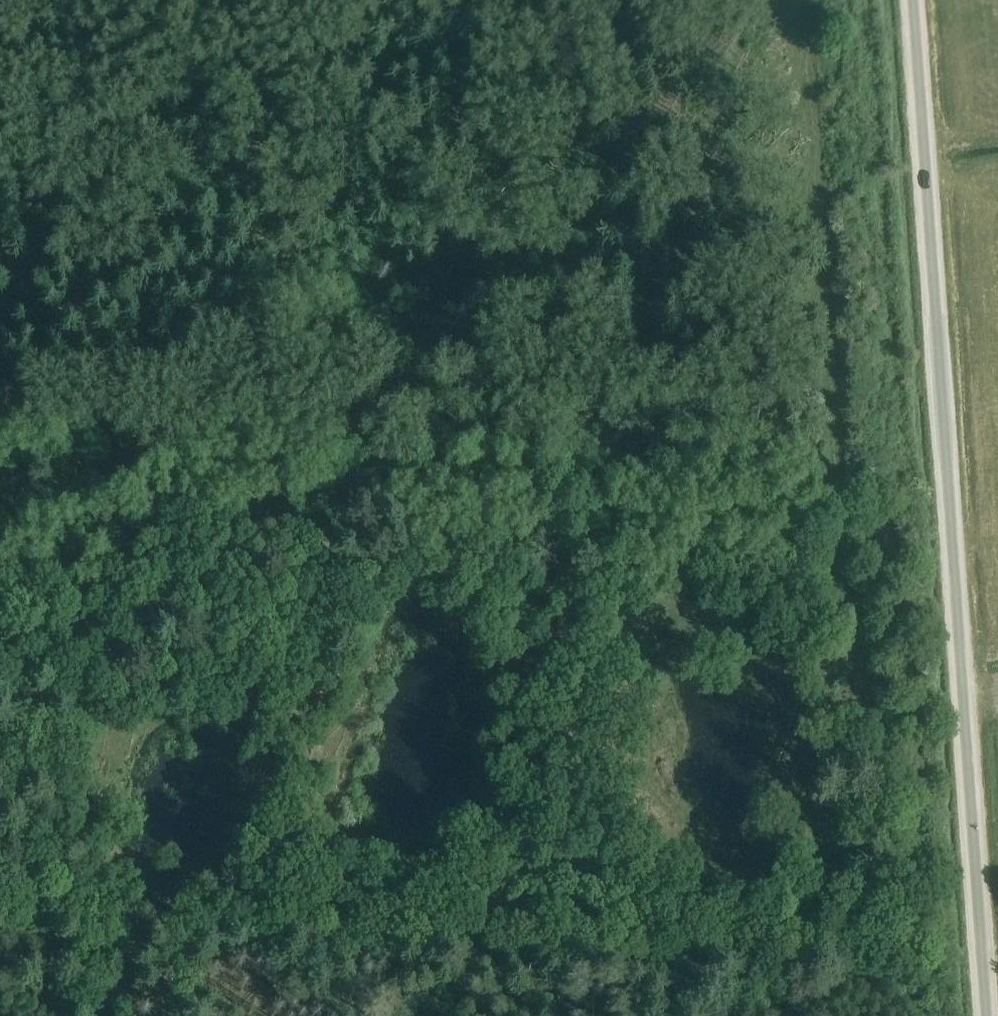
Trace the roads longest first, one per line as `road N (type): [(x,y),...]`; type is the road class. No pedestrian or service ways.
road 1 (unclassified): [(984,1015),(911,0)]

